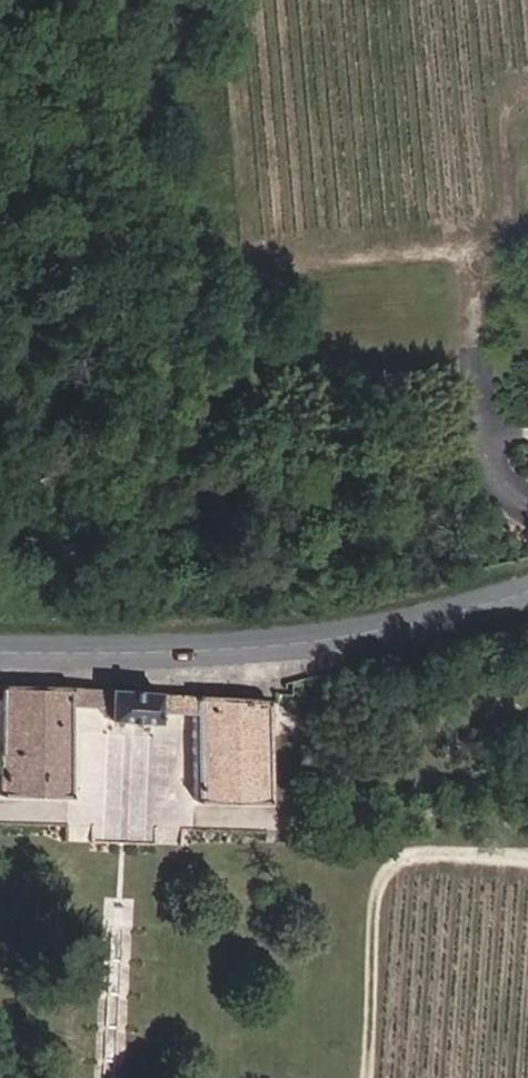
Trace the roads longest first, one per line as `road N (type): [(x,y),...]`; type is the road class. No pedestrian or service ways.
road 1 (tertiary): [(0,647),(189,646),(361,631),(527,591)]

